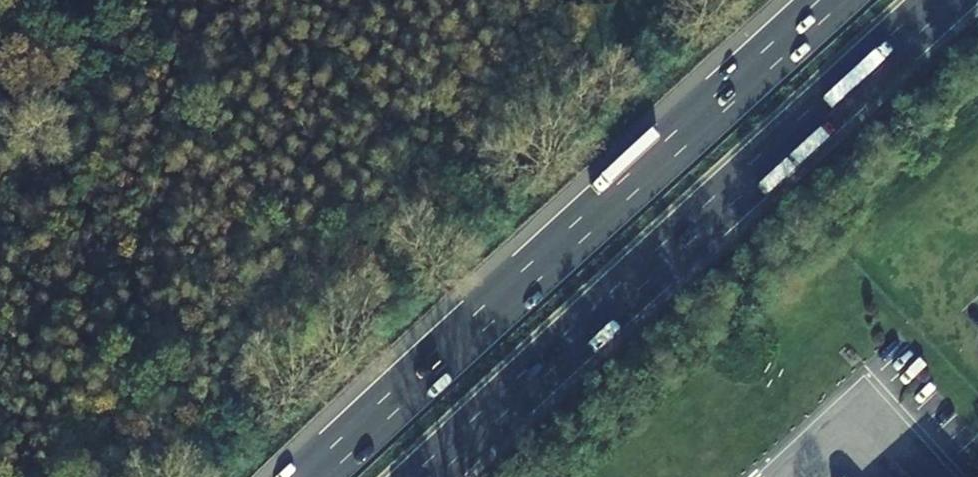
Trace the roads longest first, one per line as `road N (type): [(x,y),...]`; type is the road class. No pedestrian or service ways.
road 1 (motorway): [(422,476),(942,0)]
road 2 (motorway): [(832,0),(313,476)]

